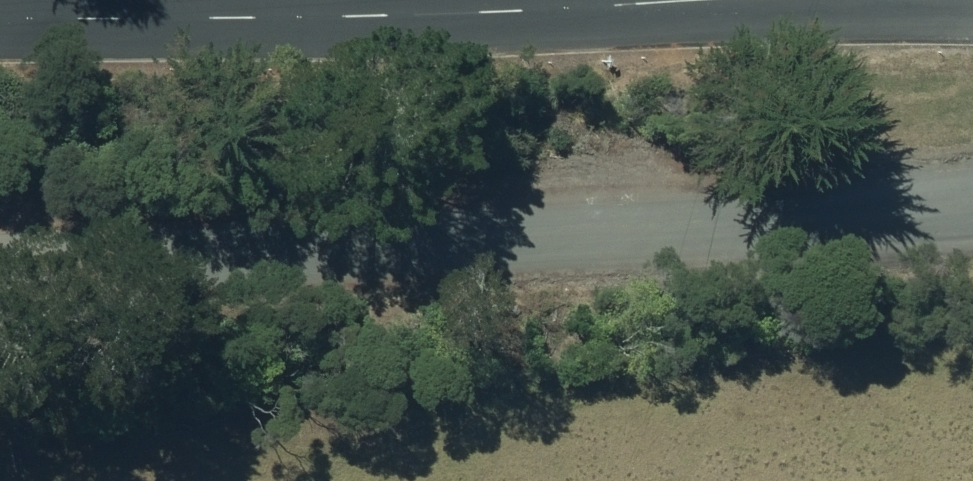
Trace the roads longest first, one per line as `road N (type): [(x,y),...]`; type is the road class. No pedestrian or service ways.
road 1 (unclassified): [(972,199),(627,238),(0,278)]
road 2 (tertiary): [(750,0),(370,19),(0,21)]

